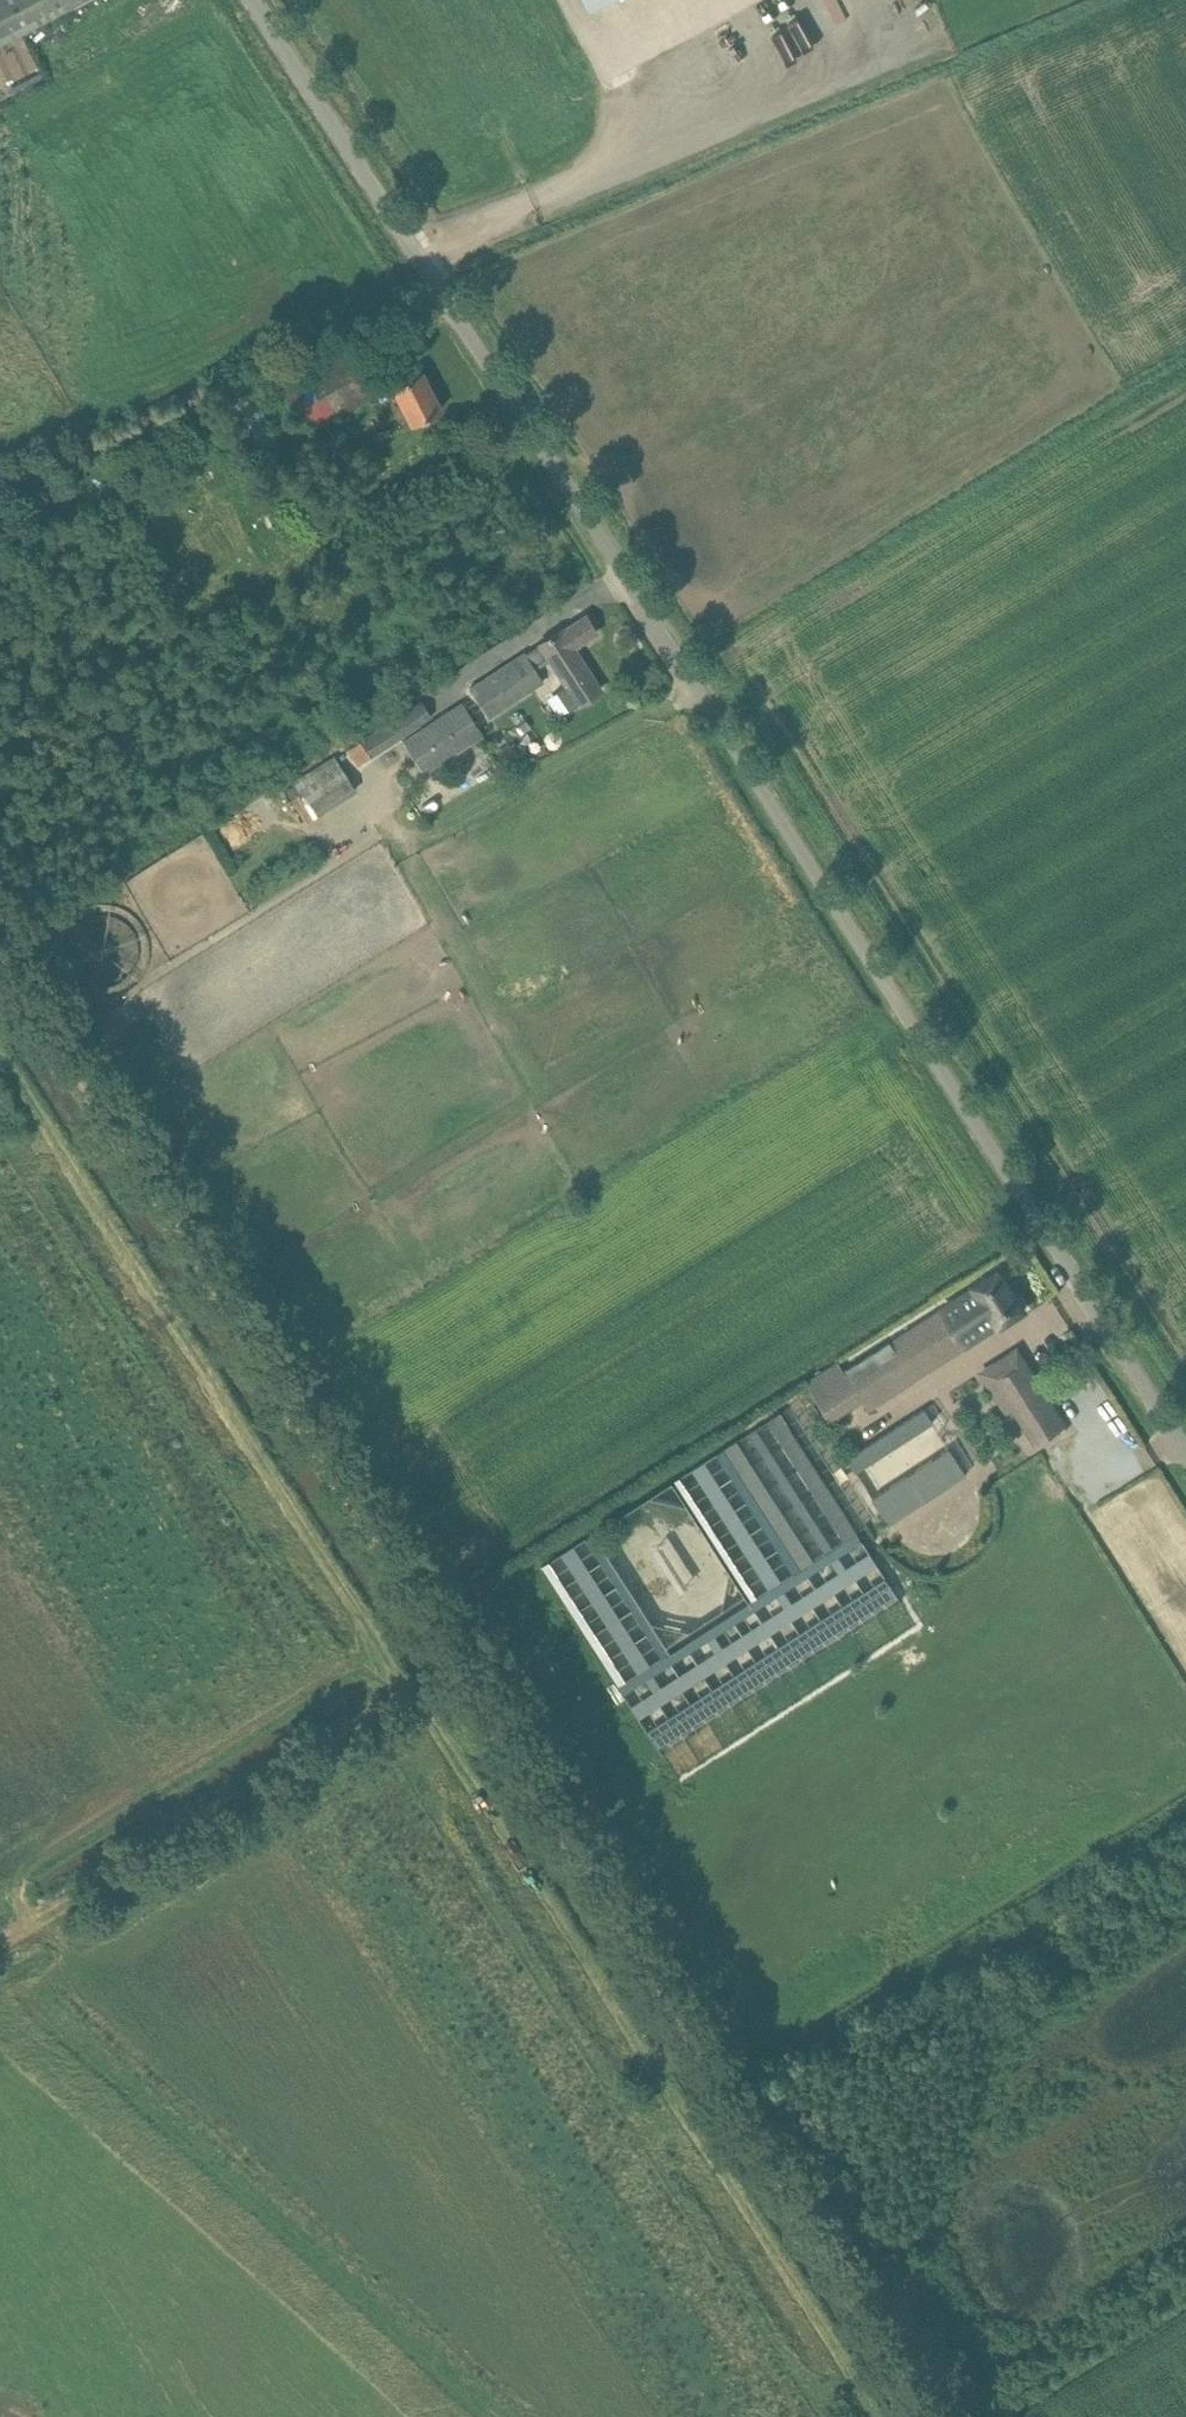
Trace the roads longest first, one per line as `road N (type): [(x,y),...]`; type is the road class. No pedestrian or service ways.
road 1 (unclassified): [(1185,1455),(255,0)]

